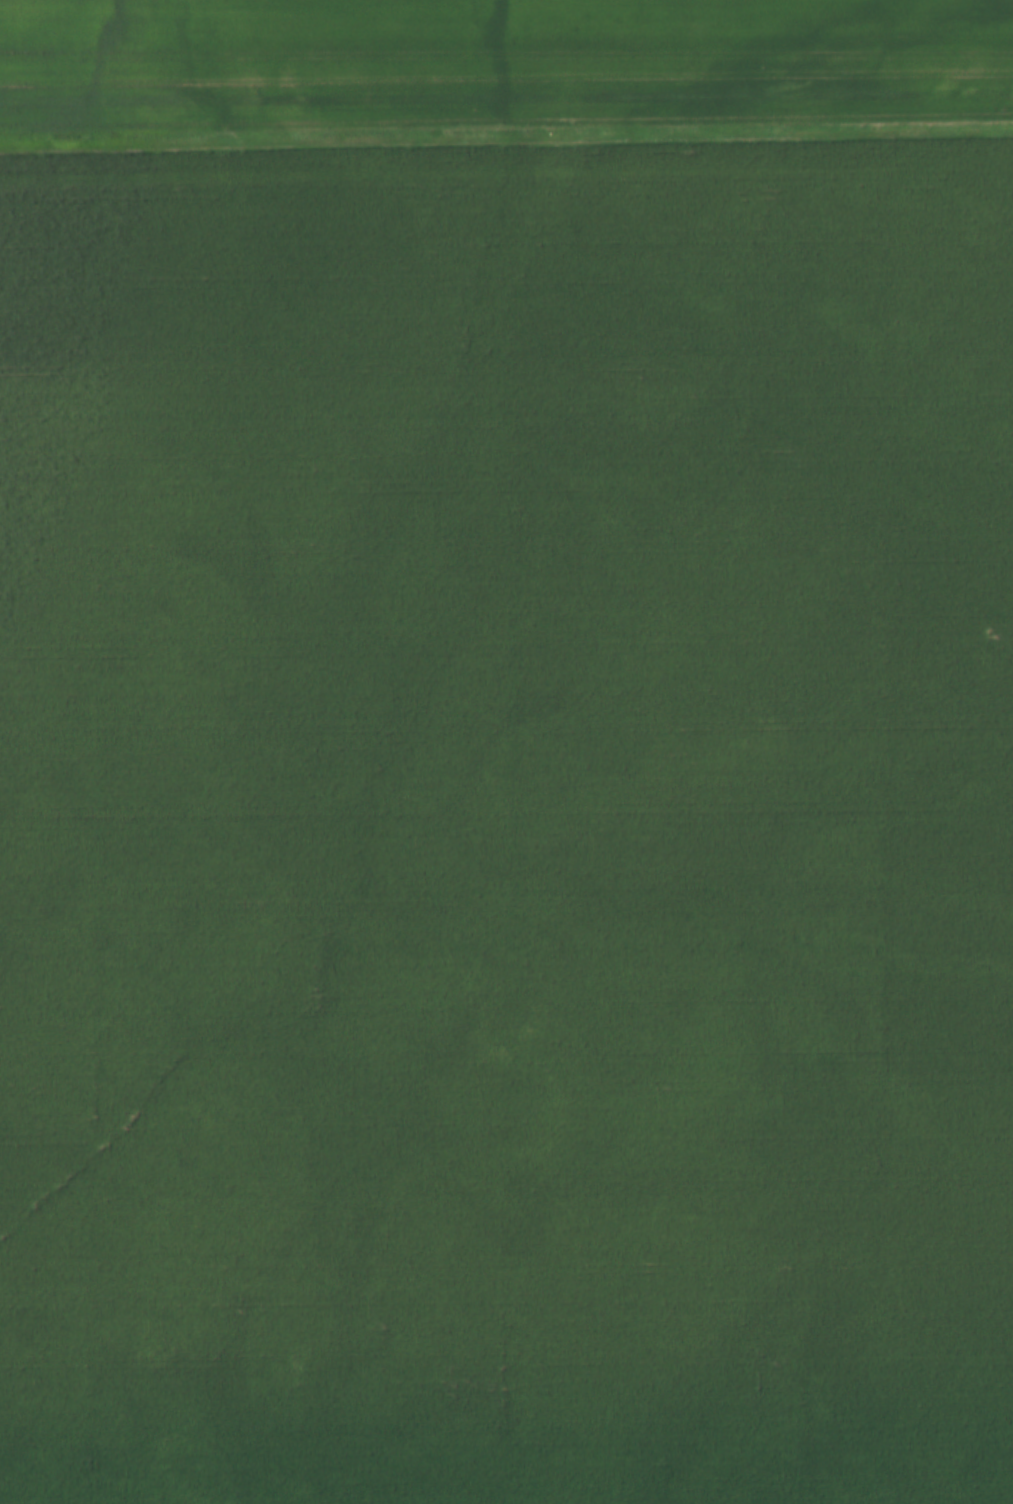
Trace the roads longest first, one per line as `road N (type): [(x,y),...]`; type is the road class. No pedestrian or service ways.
road 1 (track): [(1012,140),(0,158)]

